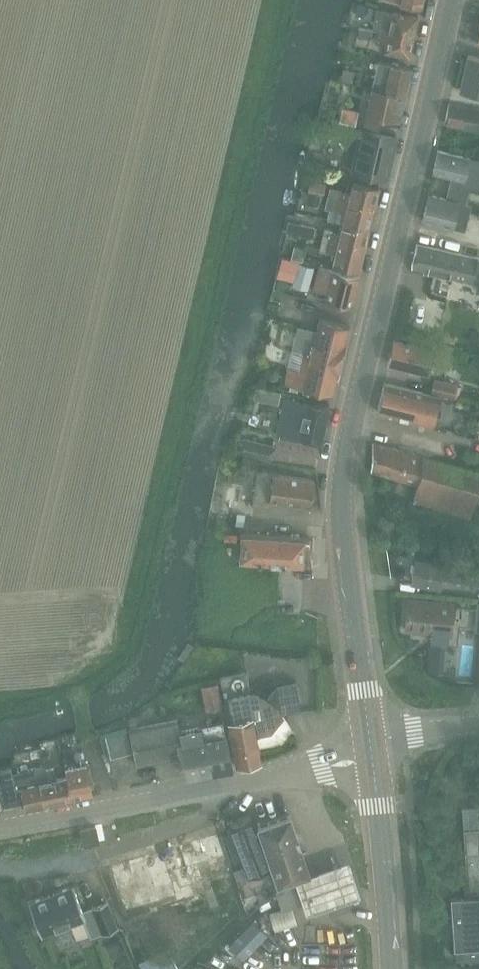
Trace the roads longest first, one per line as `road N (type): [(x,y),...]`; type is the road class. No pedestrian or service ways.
road 1 (track): [(112,807),(78,688),(122,641),(272,0)]
road 2 (tertiary): [(372,752),(342,481),(450,0)]
road 3 (unclassified): [(0,829),(372,752)]
road 4 (tertiary): [(392,968),(372,752)]

